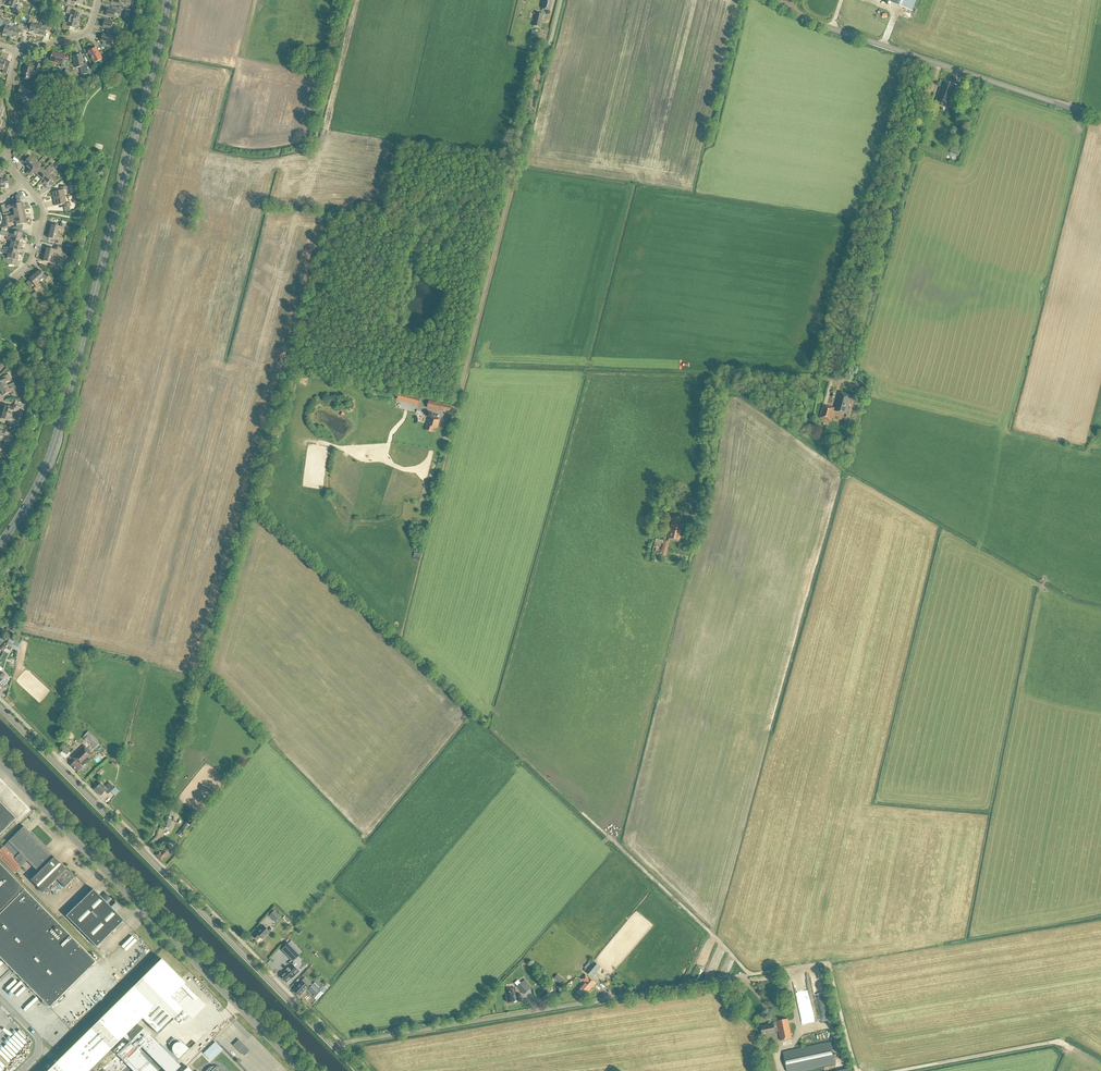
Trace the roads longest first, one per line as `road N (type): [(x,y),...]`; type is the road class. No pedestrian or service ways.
road 1 (track): [(939,64),(852,373),(720,379),(700,502)]
road 2 (primary): [(0,544),(55,443),(167,0)]
road 3 (secondary): [(337,1049),(0,707)]
road 4 (unclassified): [(302,1070),(0,765)]
road 5 (unclassified): [(743,976),(337,1049)]
road 6 (track): [(456,402),(552,37)]
road 7 (tertiary): [(1100,117),(789,8)]
road 8 (residential): [(23,182),(45,218),(35,257),(0,290)]

